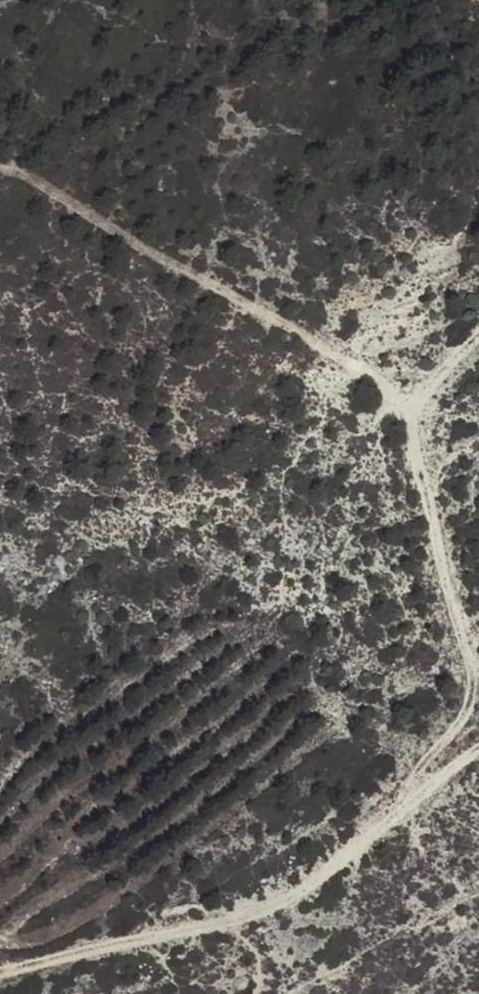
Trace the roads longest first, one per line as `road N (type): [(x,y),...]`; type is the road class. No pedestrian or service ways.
road 1 (track): [(478,750),(402,802),(305,889),(194,929),(0,970)]
road 2 (track): [(402,802),(466,712),(476,683),(412,434),(419,401),(478,333)]
road 3 (track): [(0,165),(375,374),(415,421)]

